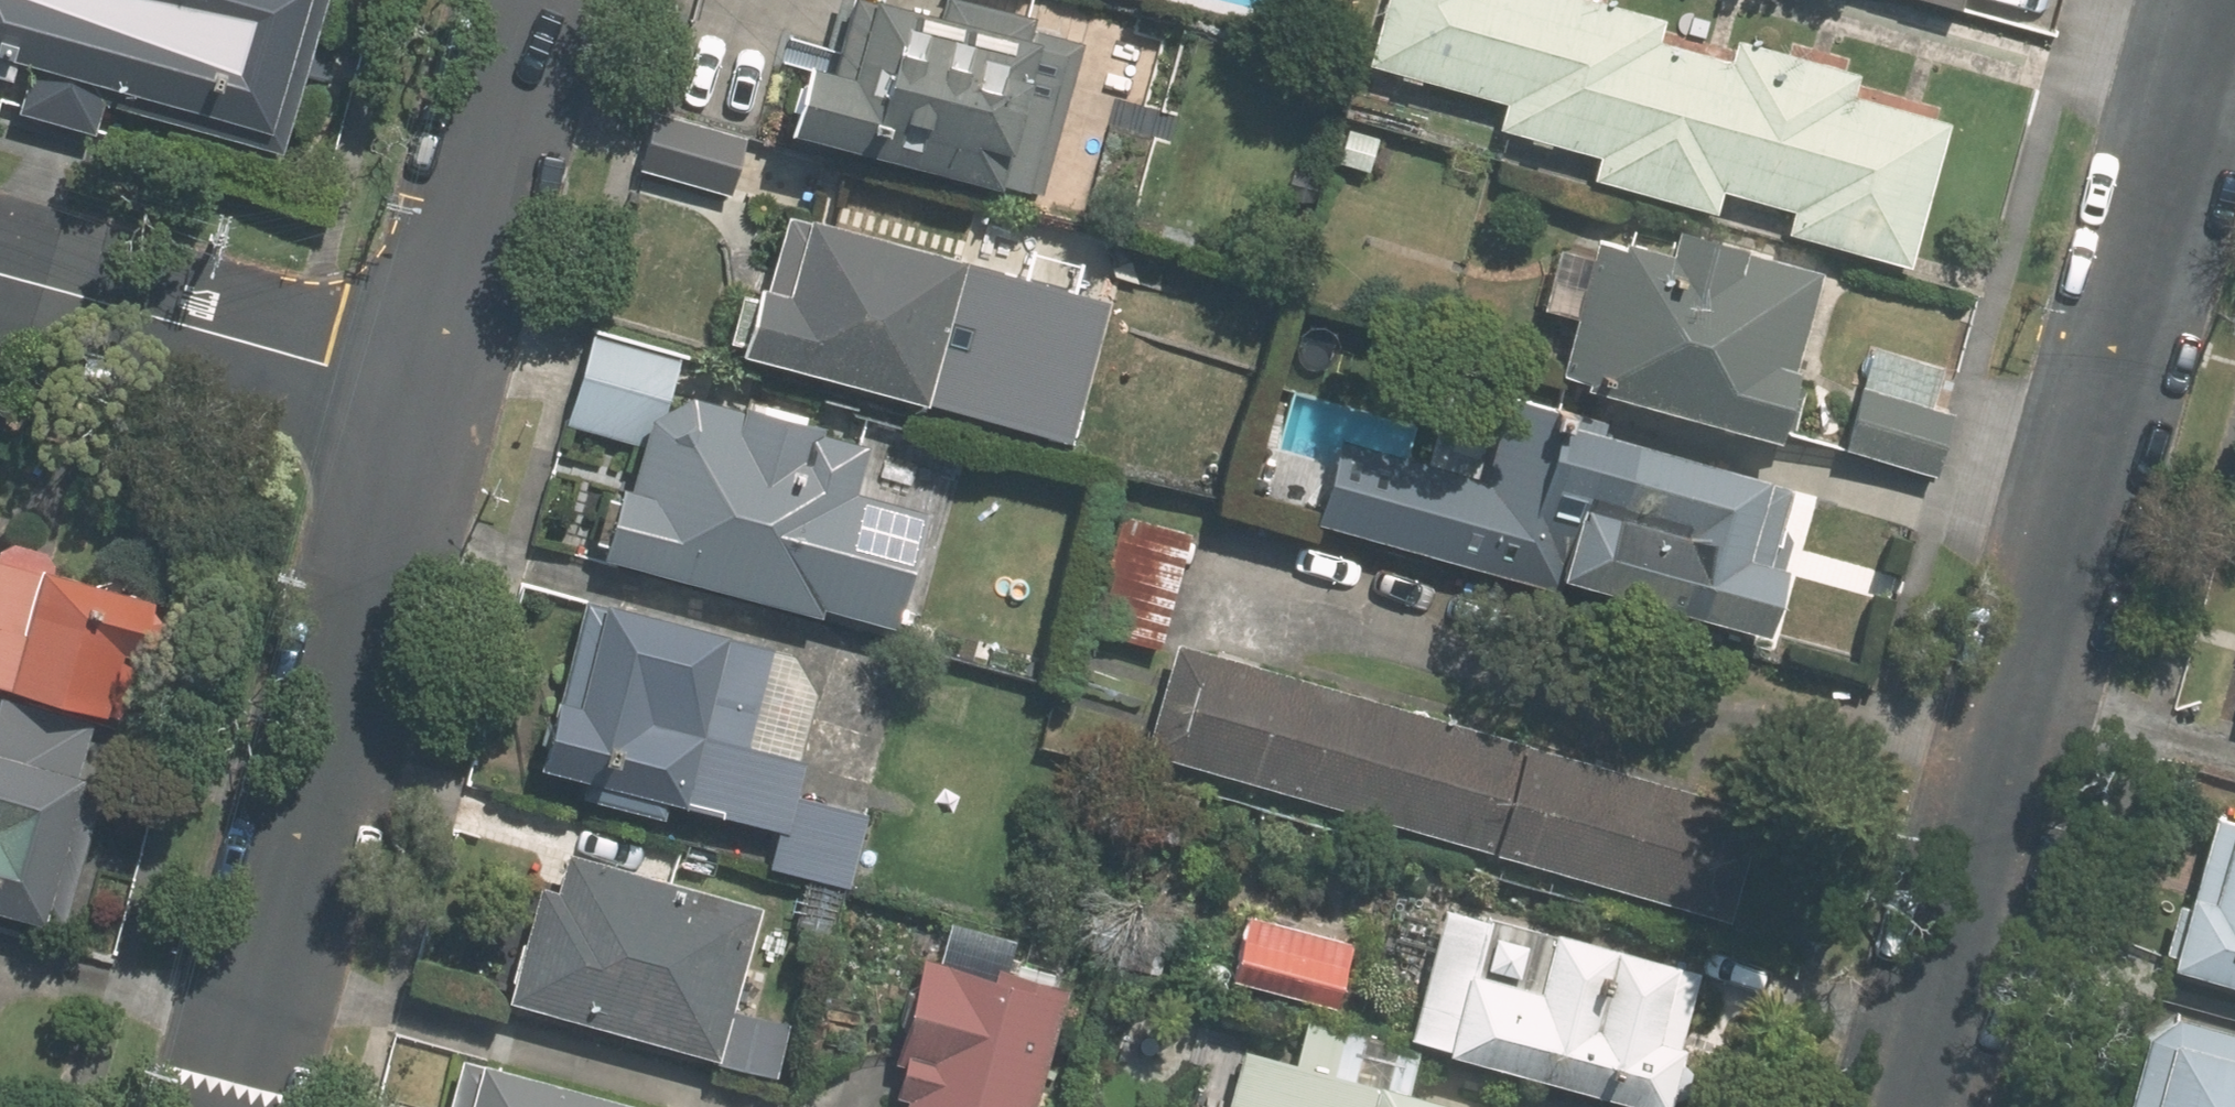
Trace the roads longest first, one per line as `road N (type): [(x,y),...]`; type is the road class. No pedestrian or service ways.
road 1 (residential): [(2215,0),(1909,1106)]
road 2 (residential): [(244,1106),(424,397)]
road 3 (residential): [(424,397),(0,271)]
road 4 (residential): [(424,397),(531,0)]

